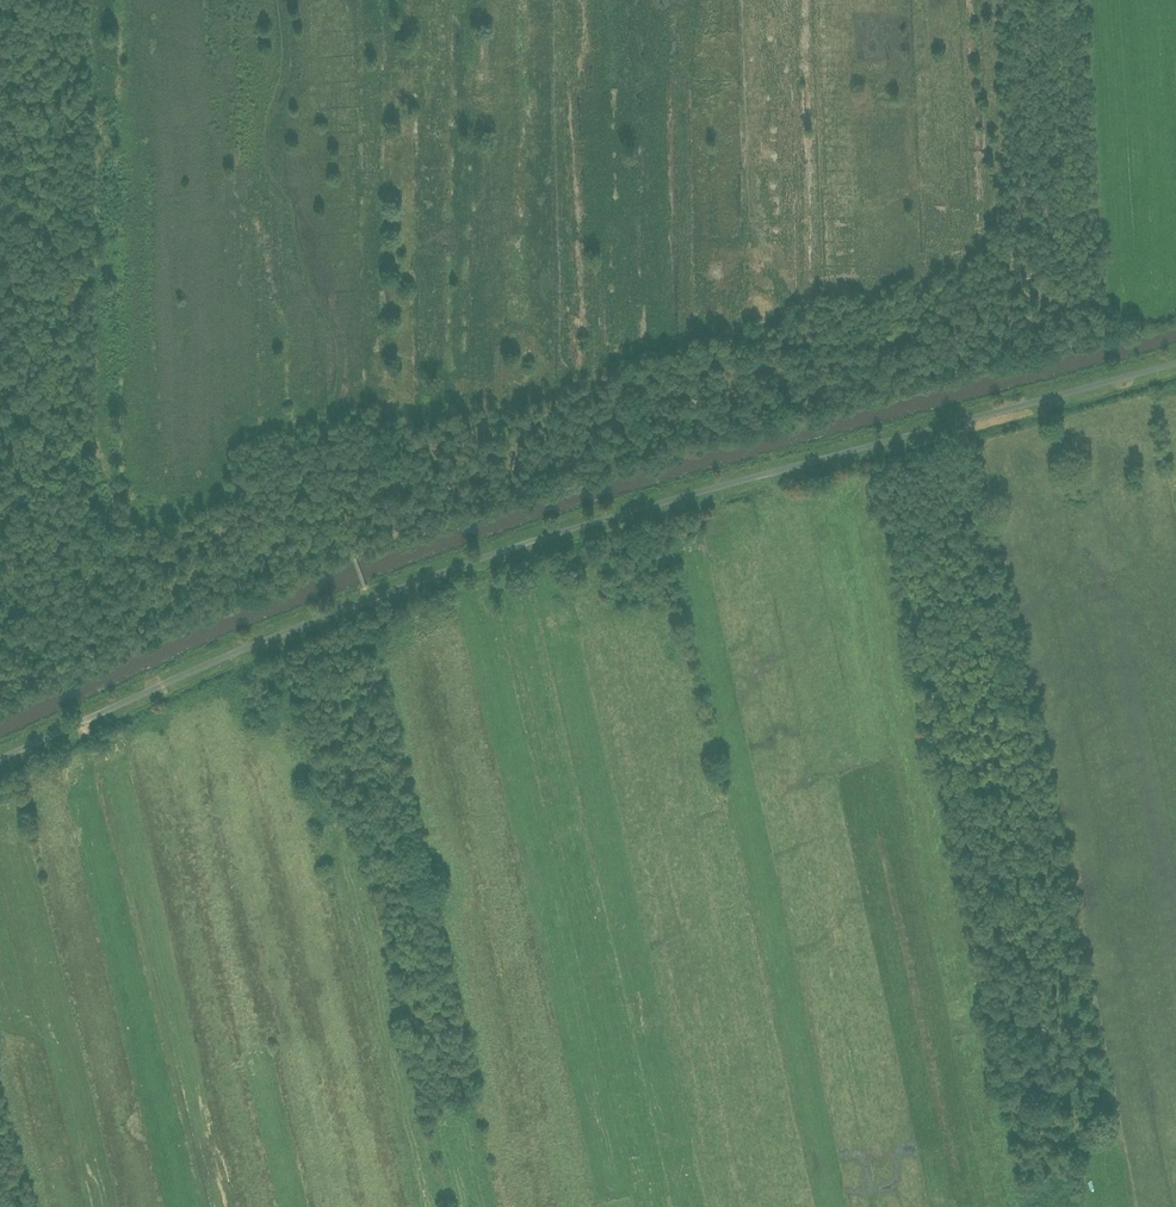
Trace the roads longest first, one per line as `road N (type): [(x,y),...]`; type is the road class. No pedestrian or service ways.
road 1 (track): [(369,599),(543,537),(1175,364)]
road 2 (track): [(0,757),(369,599)]

